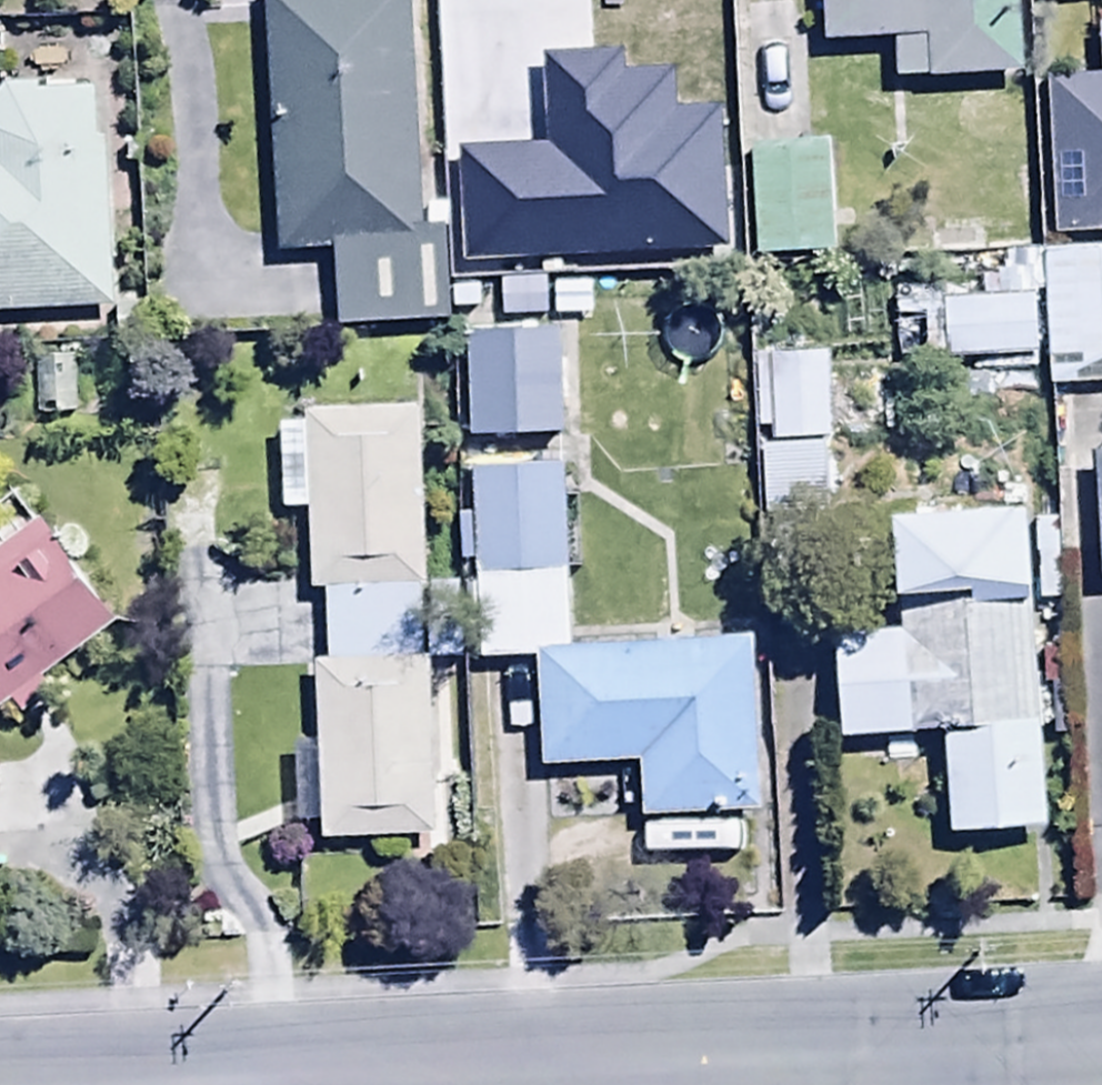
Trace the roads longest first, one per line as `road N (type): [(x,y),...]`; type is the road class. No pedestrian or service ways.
road 1 (tertiary): [(613,1084),(1101,1059)]

